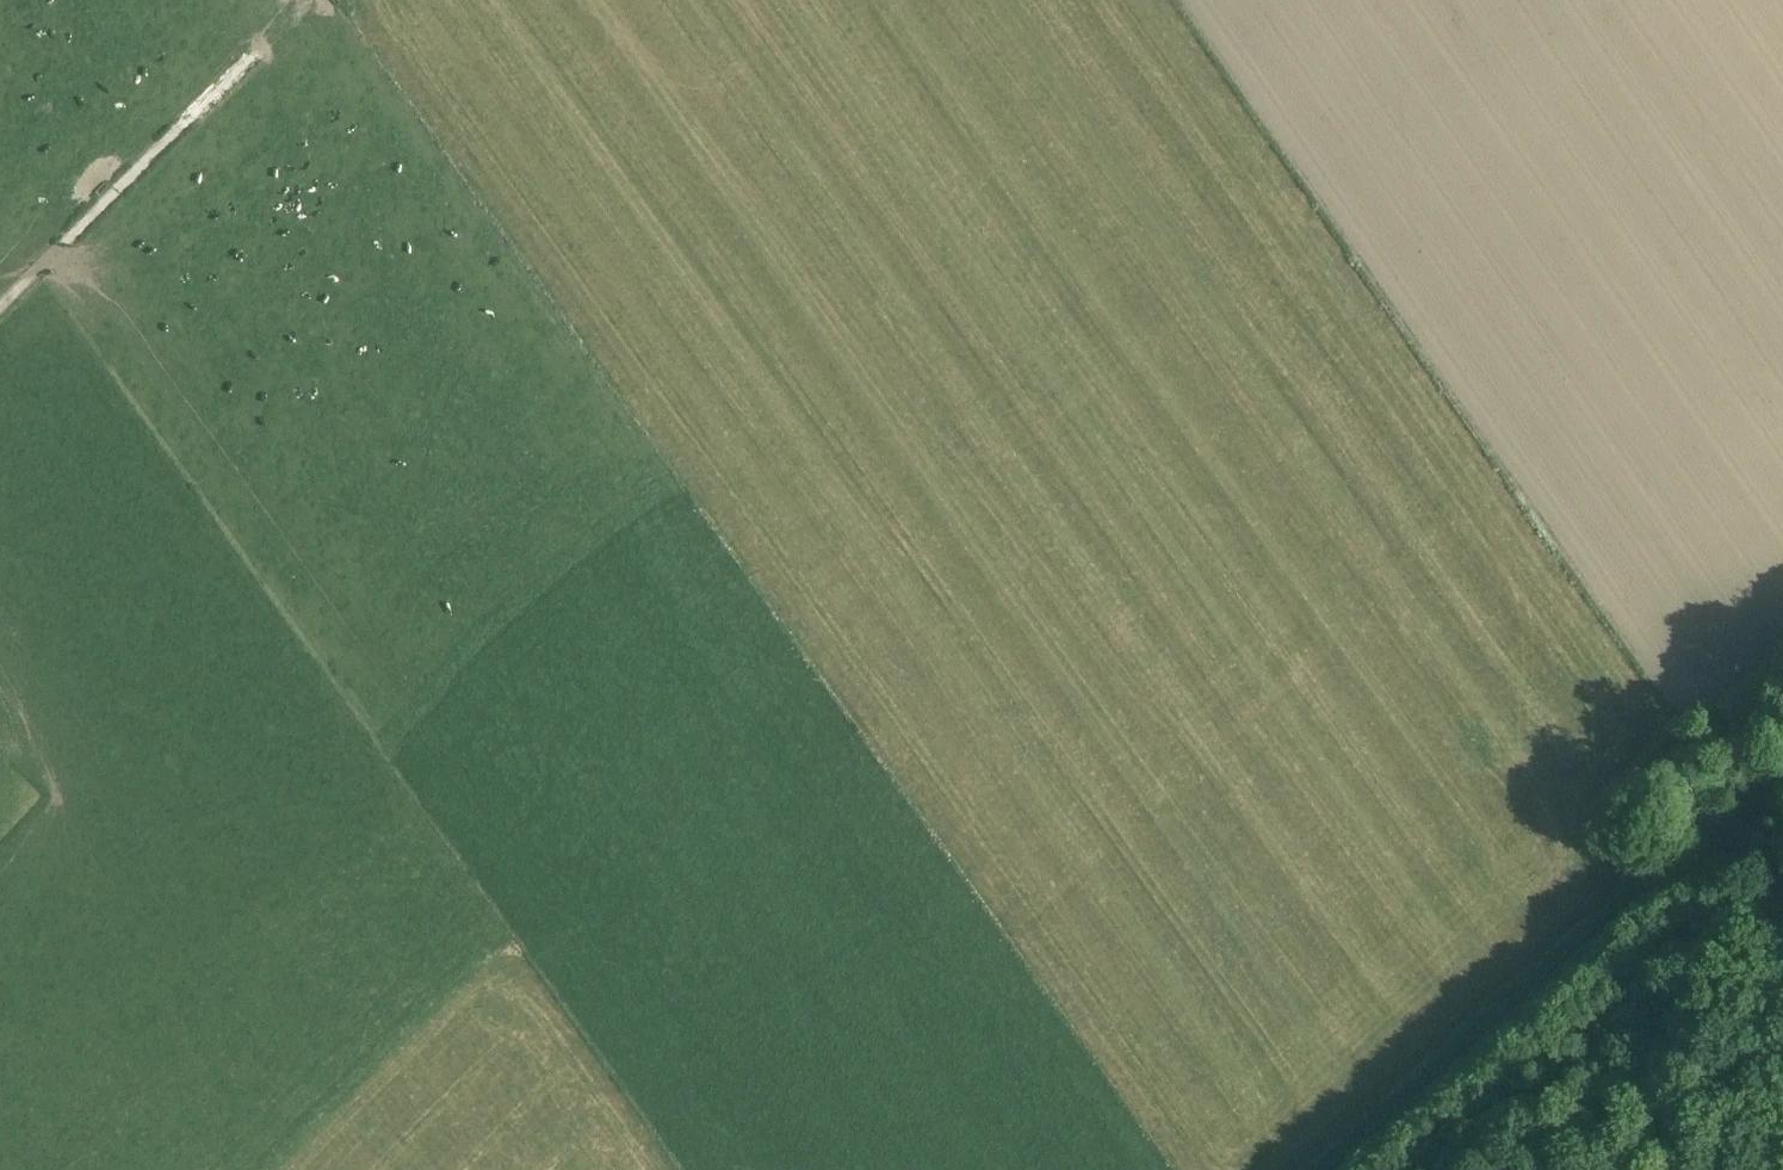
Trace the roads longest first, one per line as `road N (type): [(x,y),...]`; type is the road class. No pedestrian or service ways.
road 1 (unclassified): [(1782,783),(1352,1169)]

